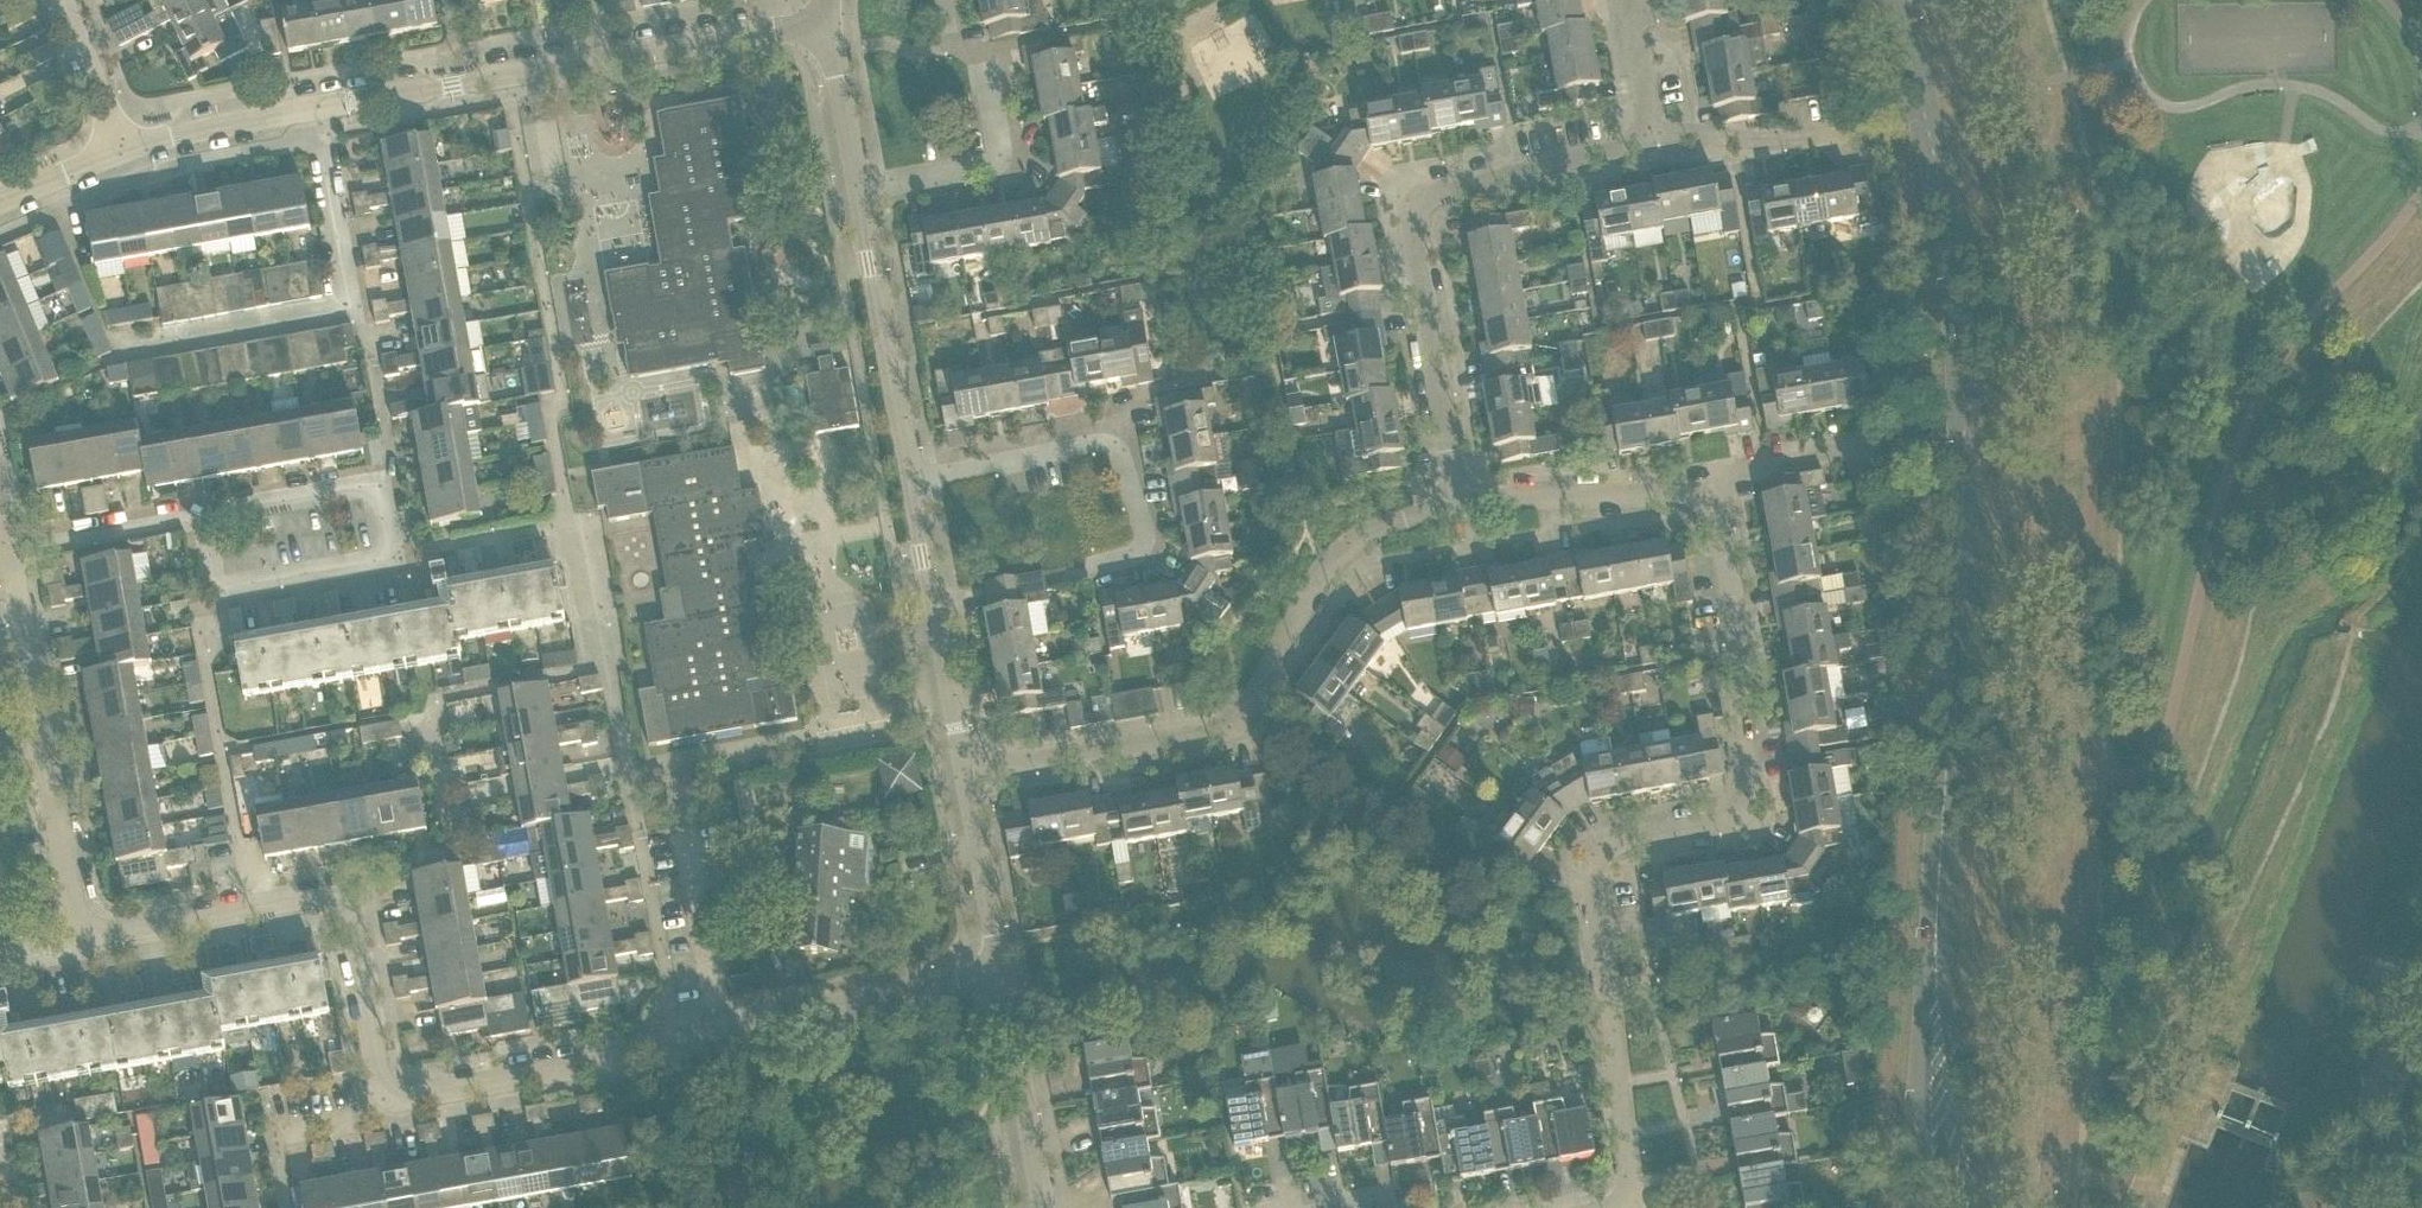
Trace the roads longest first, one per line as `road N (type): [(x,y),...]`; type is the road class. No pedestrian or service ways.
road 1 (secondary): [(1884,0),(1945,222),(1960,337),(1935,951)]
road 2 (residential): [(1624,1205),(1631,1187),(1593,869),(1611,849),(1730,824),(1744,791),(1736,621),(1716,517),(1703,499)]
road 3 (residential): [(722,1030),(404,1098),(389,1096),(381,1082),(350,907),(341,896),(85,932)]
road 4 (residential): [(961,776),(1229,730),(1330,566),(1365,538),(1456,497)]
road 5 (residential): [(1456,497),(1414,206),(1631,150),(1645,137)]
road 6 (tertiary): [(314,110),(825,24)]
road 7 (residential): [(1056,576),(1136,558),(1143,529),(1120,455),(1110,446),(907,479)]
road 8 (residential): [(379,482),(393,556),(216,589),(202,514)]
road 9 (residential): [(855,191),(989,167),(1002,151),(984,63),(958,49),(947,0)]
road 10 (tertiary): [(961,776),(907,479)]
road 11 (tertiary): [(907,479),(855,191)]
road 12 (residential): [(997,972),(787,1007),(722,1030)]
road 13 (secondary): [(1986,1207),(1935,951)]
road 14 (secondary): [(1935,951),(1915,1207)]
road 15 (residential): [(1456,497),(1703,499)]
road 16 (tertiary): [(1038,1207),(997,972)]
road 17 (residential): [(46,755),(8,549)]
road 18 (residential): [(722,1030),(684,825)]
road 19 (residential): [(347,312),(314,110)]
road 20 (tertiary): [(118,152),(176,134),(314,110)]
road 21 (tertiary): [(997,972),(961,776)]
road 22 (residential): [(8,549),(202,514)]
road 23 (residential): [(1645,137),(1683,147),(1838,123)]
road 24 (residential): [(1703,499),(1723,477),(1873,447)]
road 25 (residential): [(85,932),(46,755)]
road 26 (residential): [(202,514),(379,482)]
road 27 (tertiary): [(855,191),(825,24)]
road 28 (residential): [(118,152),(105,100),(57,0)]
road 29 (residential): [(1645,137),(1648,111),(1625,0)]
road 30 (tertiary): [(0,203),(118,152)]

